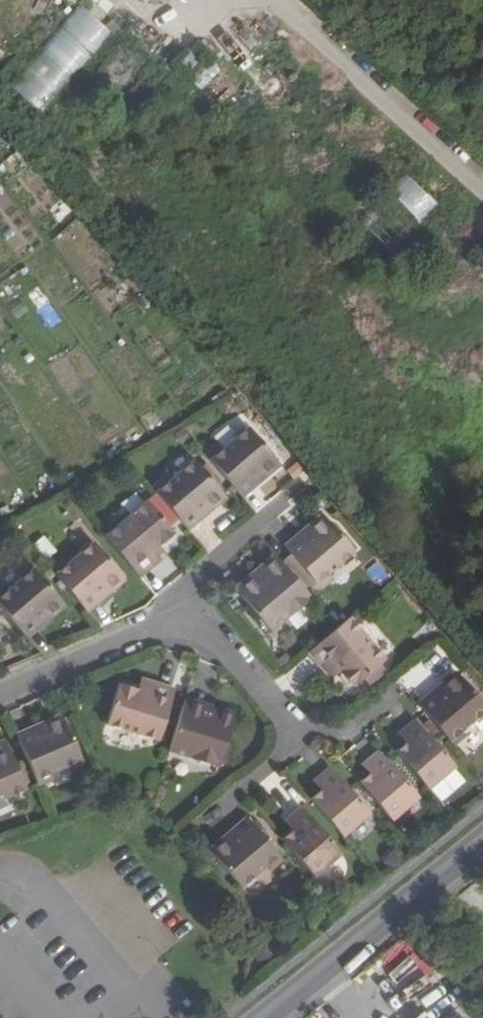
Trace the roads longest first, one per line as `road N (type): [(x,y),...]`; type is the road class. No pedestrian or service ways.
road 1 (tertiary): [(265,1017),(482,841)]
road 2 (residential): [(0,695),(161,623),(179,625)]
road 3 (residential): [(179,625),(202,629),(310,749)]
road 4 (residential): [(202,822),(310,749)]
road 5 (residential): [(179,625),(186,592),(255,531)]

